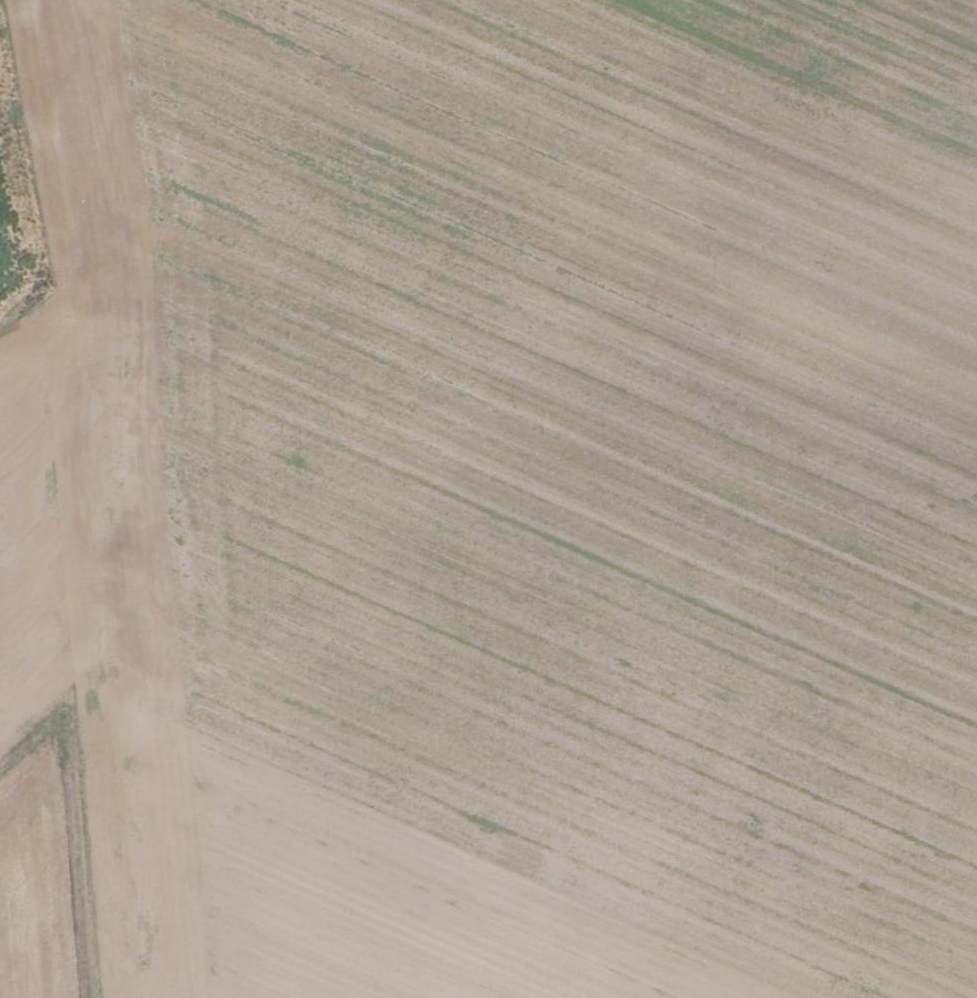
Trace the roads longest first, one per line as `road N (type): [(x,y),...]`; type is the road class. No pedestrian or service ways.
road 1 (track): [(0,772),(38,734),(64,743),(85,997)]

